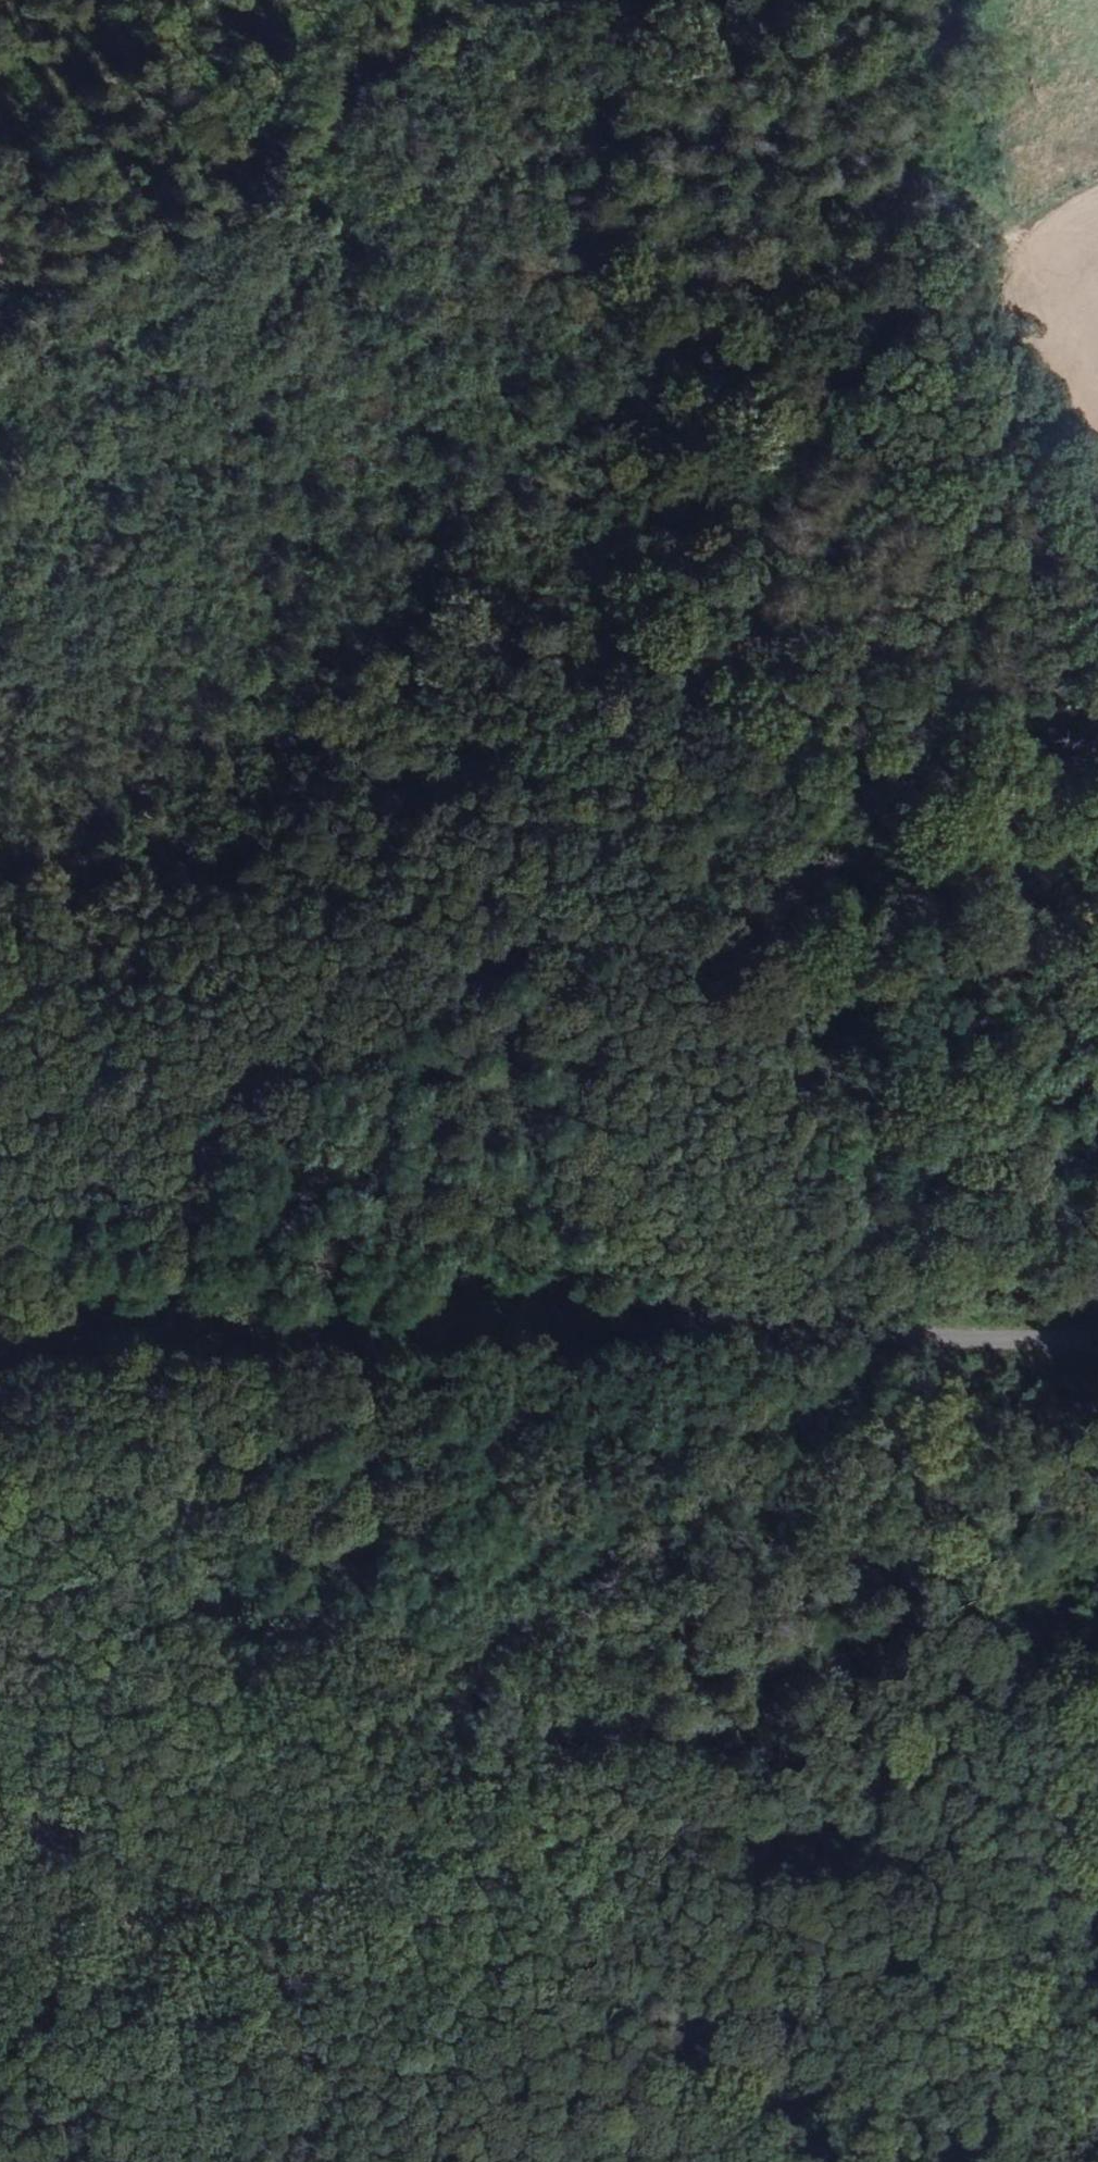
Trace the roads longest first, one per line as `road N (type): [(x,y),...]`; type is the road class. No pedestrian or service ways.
road 1 (track): [(0,2081),(138,1962),(226,1933),(371,1864),(470,1772),(710,1748),(867,1809),(907,1769),(1097,1718)]
road 2 (unclassified): [(0,1365),(384,1339),(1097,1346)]

